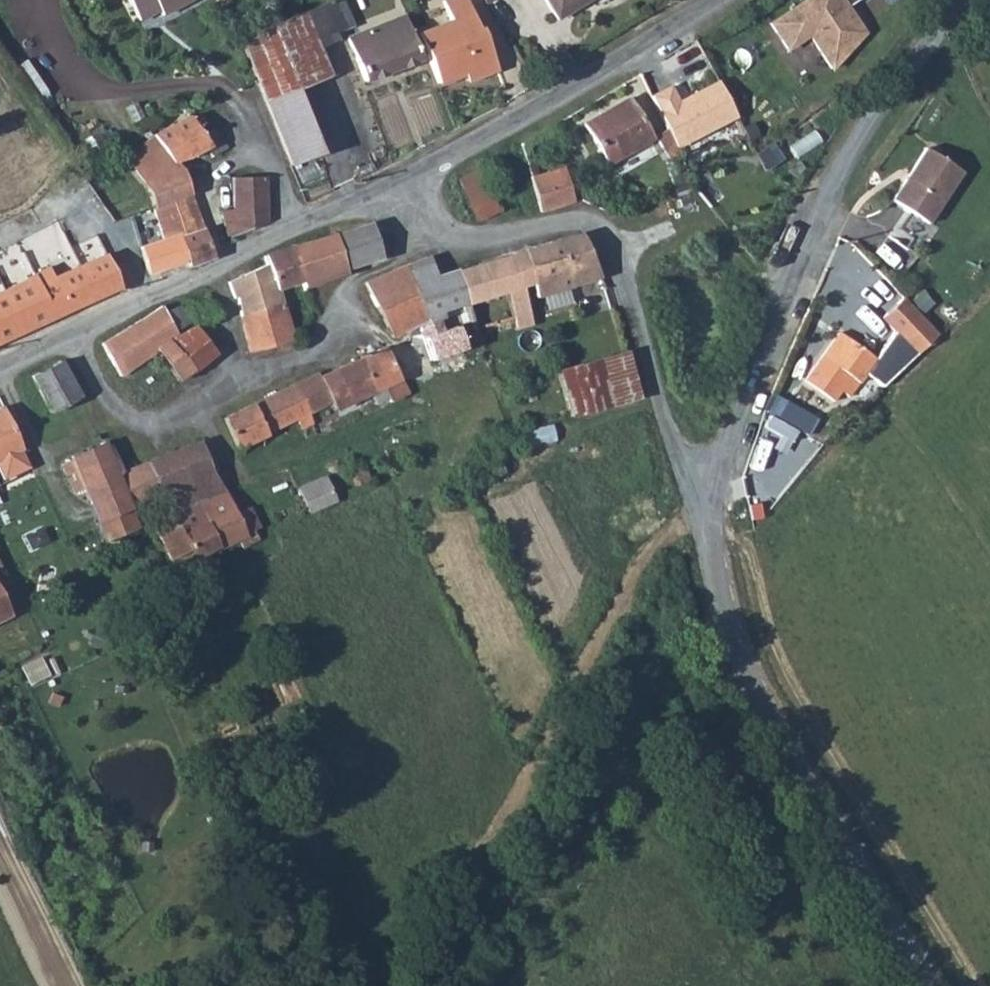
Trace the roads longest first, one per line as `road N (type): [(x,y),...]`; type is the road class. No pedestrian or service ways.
road 1 (unclassified): [(964,0),(842,168),(780,290),(714,488),(708,552),(718,611),(743,677),(795,775),(929,985)]
road 2 (unclassified): [(715,0),(566,94),(394,183),(0,367)]
road 3 (track): [(712,502),(669,518),(432,985)]

